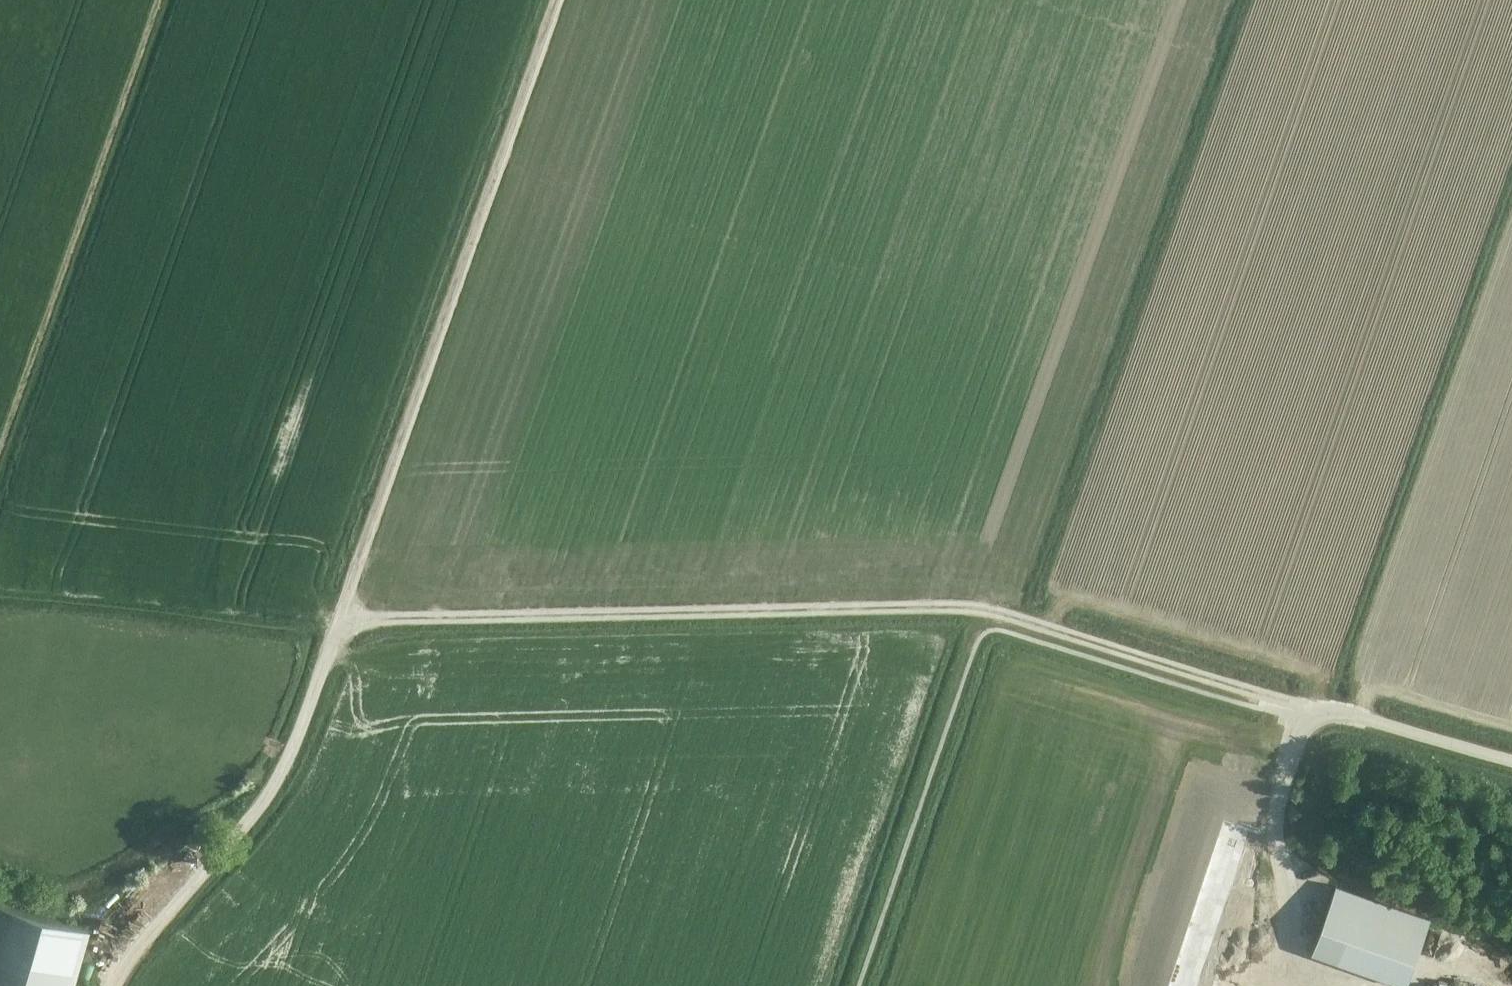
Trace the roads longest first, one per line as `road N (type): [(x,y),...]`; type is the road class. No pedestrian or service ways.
road 1 (track): [(341,618),(966,607),(1318,710)]
road 2 (unclassified): [(1511,762),(1318,710)]

